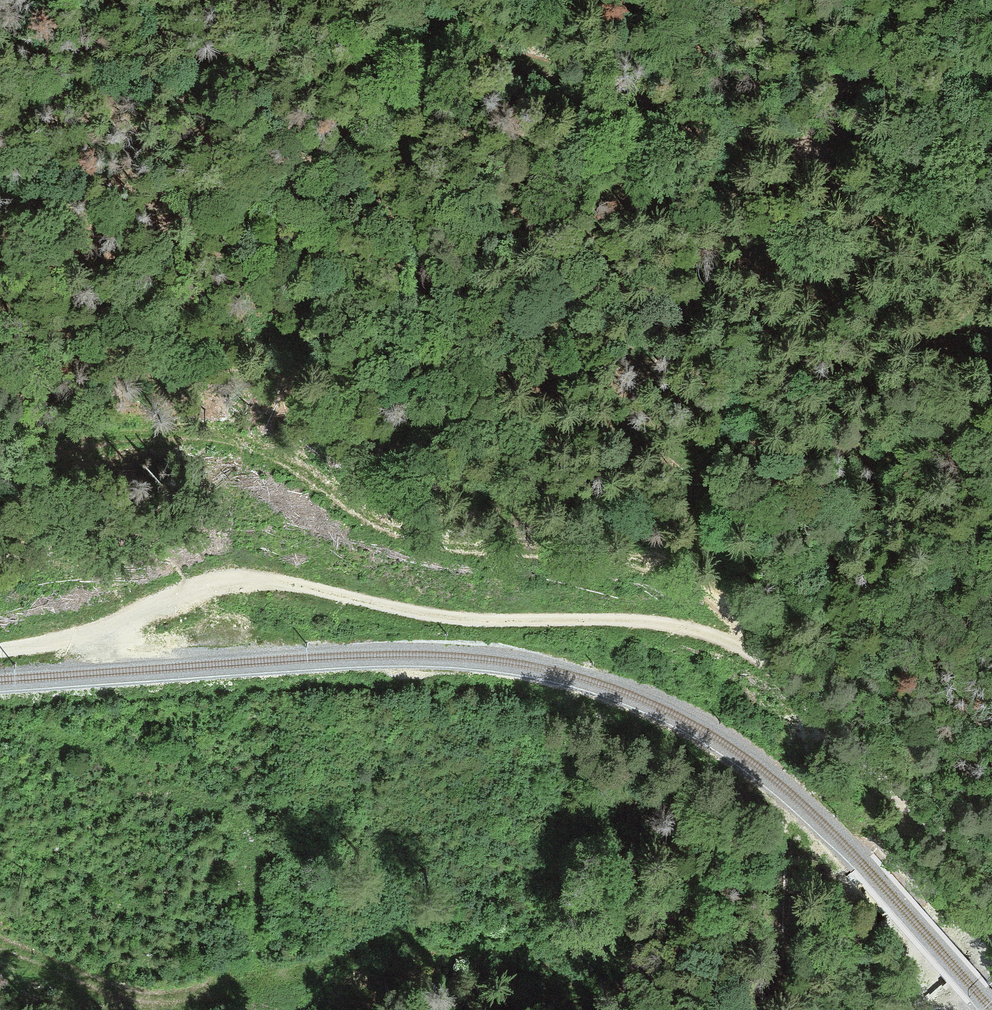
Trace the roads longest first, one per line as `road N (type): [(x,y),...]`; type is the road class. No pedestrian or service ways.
road 1 (track): [(991,858),(942,833),(902,799),(767,661),(709,632),(626,617),(425,615),(252,577),(189,588)]
road 2 (track): [(0,476),(94,446),(161,437),(233,442),(288,465),(391,533),(651,571),(718,595),(743,622),(753,650)]
road 3 (track): [(411,0),(536,61),(802,161)]
road 4 (track): [(0,943),(150,999),(290,989)]
road 5 (track): [(802,161),(844,187),(912,210),(991,266)]
road 6 (track): [(802,161),(862,138),(946,174),(991,183)]
road 7 (track): [(189,588),(92,633),(0,650)]

